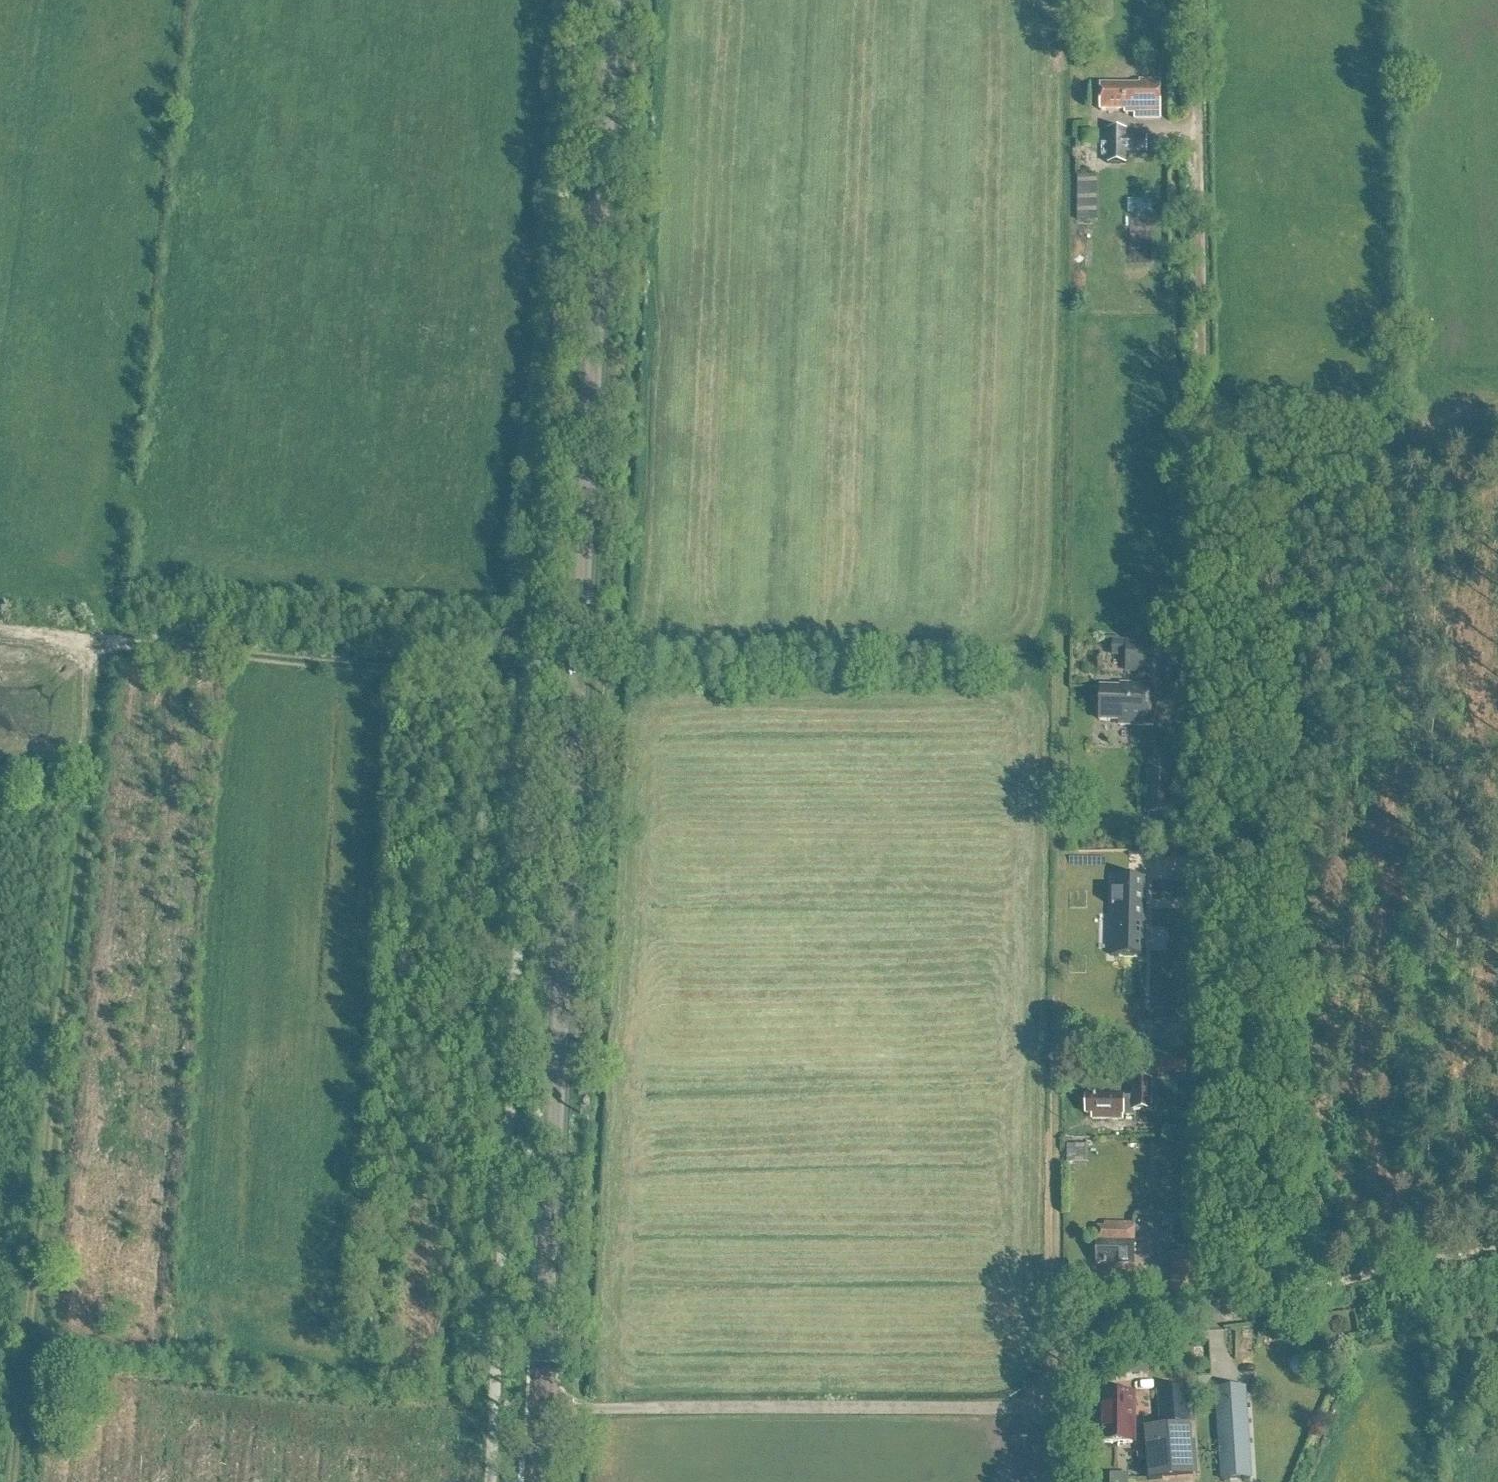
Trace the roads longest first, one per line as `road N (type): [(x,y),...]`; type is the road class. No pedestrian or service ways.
road 1 (secondary): [(538,1481),(614,0)]
road 2 (track): [(582,657),(118,620),(101,639),(13,1481)]
road 3 (track): [(1185,0),(1205,1313)]
road 4 (track): [(1205,1313),(1128,1339),(1054,1374),(1032,1397),(1002,1404),(541,1408)]
road 5 (track): [(1054,1481),(1055,1029)]
road 6 (track): [(1191,418),(1396,418)]

